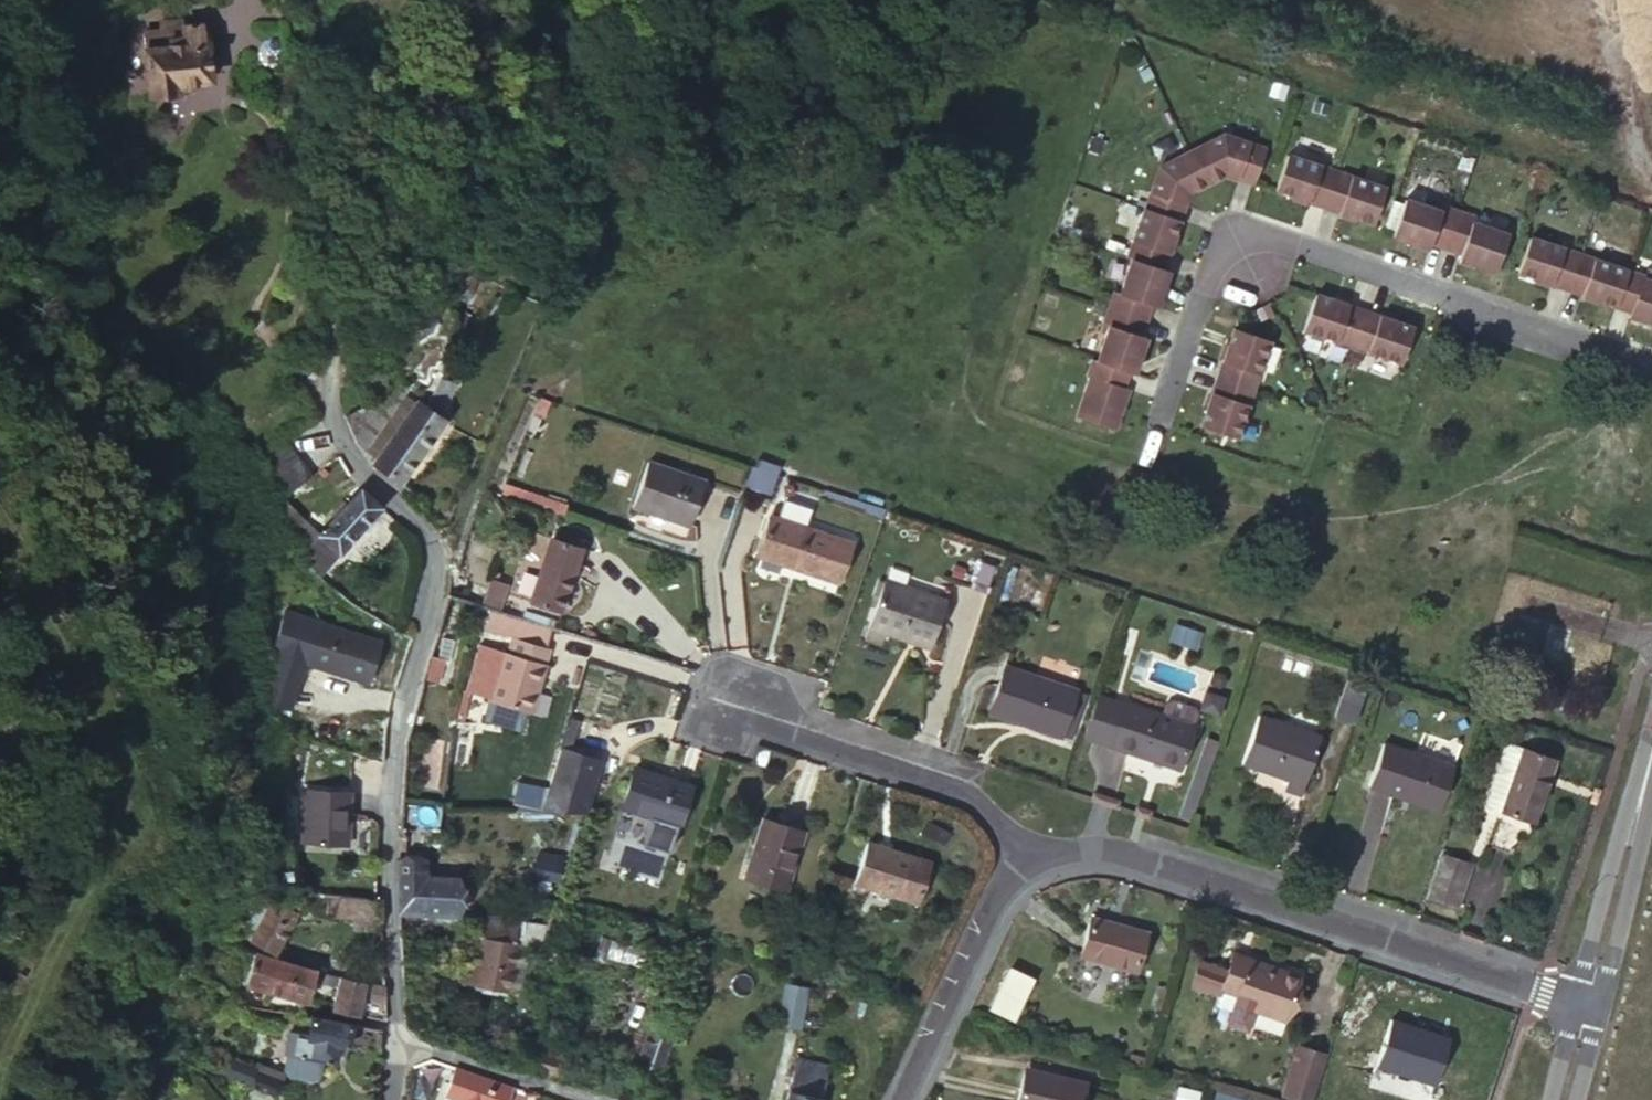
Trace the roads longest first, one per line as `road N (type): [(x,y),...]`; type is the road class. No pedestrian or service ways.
road 1 (residential): [(393,1042),(383,804),(437,561),(341,433),(338,407)]
road 2 (residential): [(1651,370),(1220,225),(1154,420)]
road 3 (track): [(633,0),(603,135),(437,561)]
road 4 (residential): [(1586,1007),(1104,848),(1045,849),(1022,864)]
road 5 (residential): [(1022,864),(965,792),(805,738),(742,701)]
road 6 (residential): [(1022,864),(999,880),(891,1099)]
road 7 (secondary): [(1651,753),(1586,1007)]
road 8 (residential): [(393,1042),(592,1099)]

